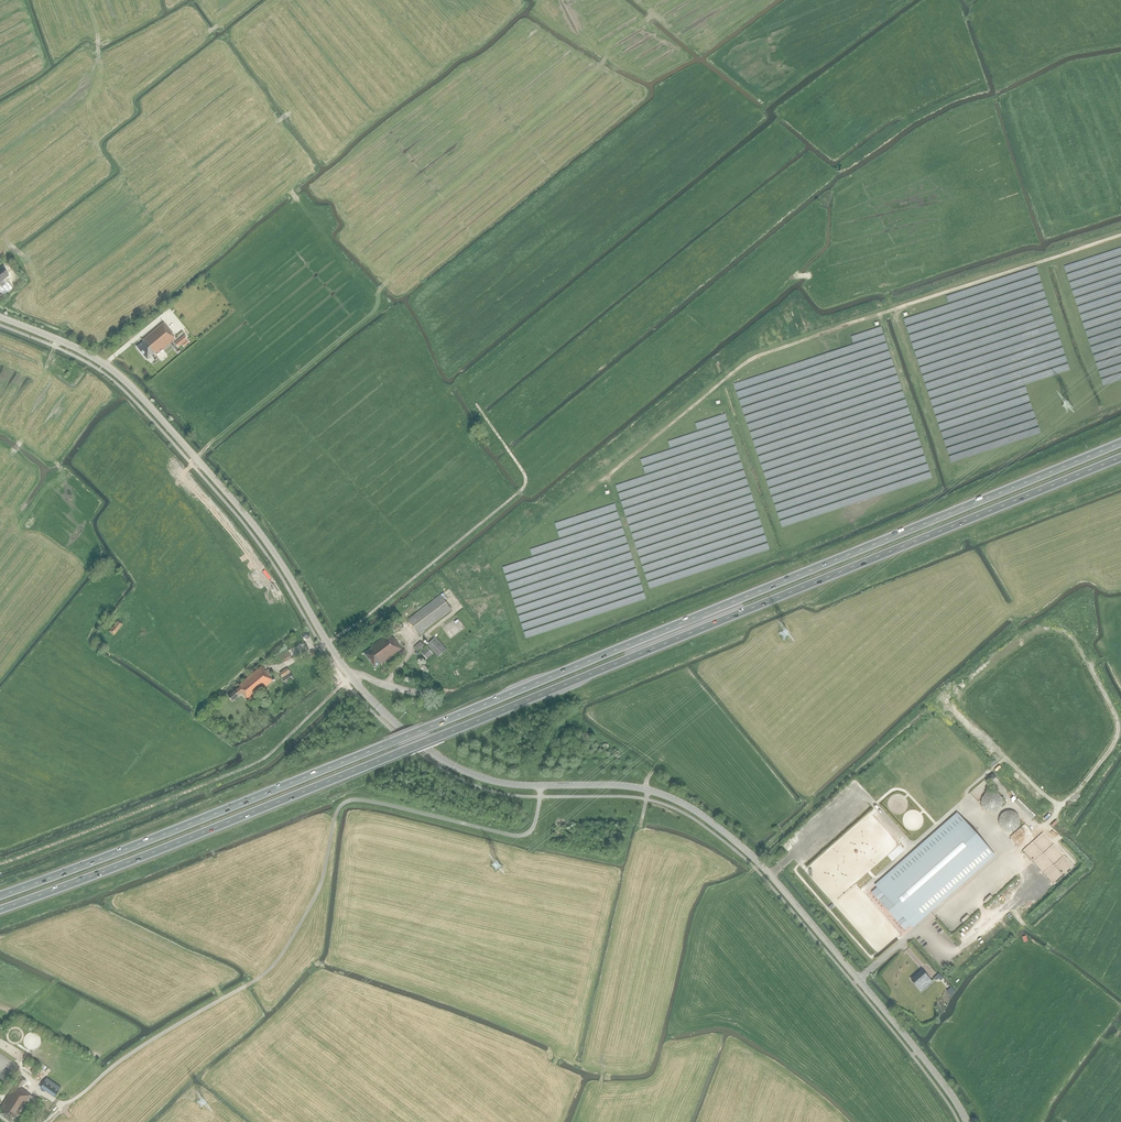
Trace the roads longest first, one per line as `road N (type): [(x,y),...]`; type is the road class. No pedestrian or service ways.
road 1 (trunk): [(1120,442),(0,896)]
road 2 (trunk): [(0,910),(1120,457)]
road 3 (unclassified): [(62,1106),(268,970),(318,891),(344,803),(378,803),(517,836),(533,827),(541,786)]
road 4 (tertiary): [(453,766),(364,692),(256,528),(132,388),(87,354),(0,317)]
road 5 (tertiary): [(541,786),(648,790),(731,838),(888,1014),(967,1121)]
road 6 (track): [(811,805),(930,701)]

